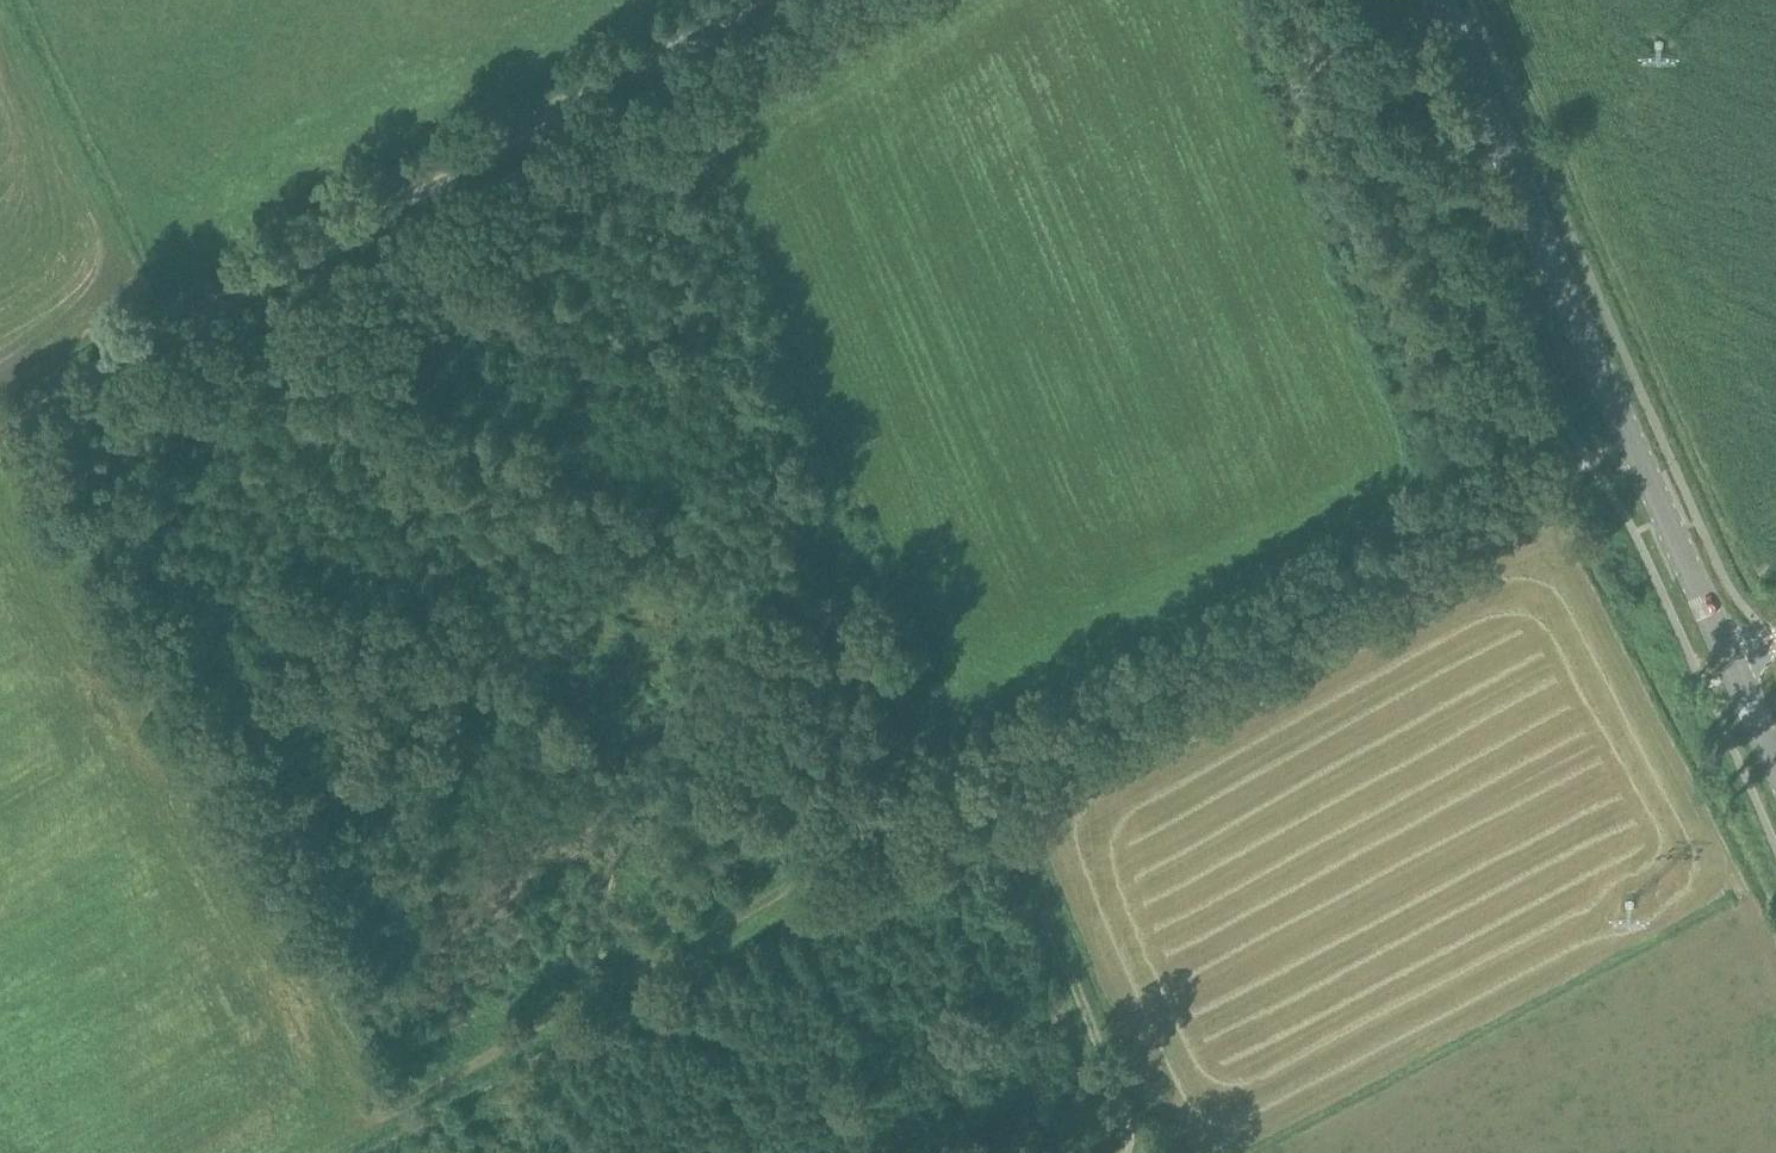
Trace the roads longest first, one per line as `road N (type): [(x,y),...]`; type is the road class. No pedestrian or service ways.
road 1 (track): [(1588,460),(953,790),(419,1091),(28,445),(0,441)]
road 2 (track): [(0,424),(731,0)]
road 3 (secondary): [(1732,660),(1438,0)]

